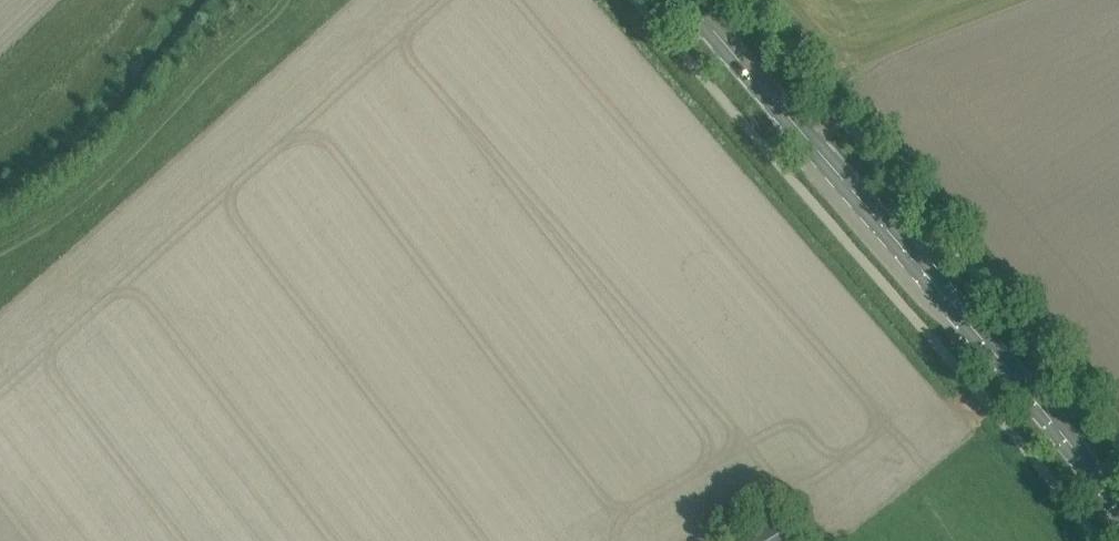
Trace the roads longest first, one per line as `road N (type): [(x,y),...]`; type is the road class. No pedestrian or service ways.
road 1 (secondary): [(1118,507),(1042,403),(696,0)]
road 2 (track): [(0,248),(116,170),(283,0)]

